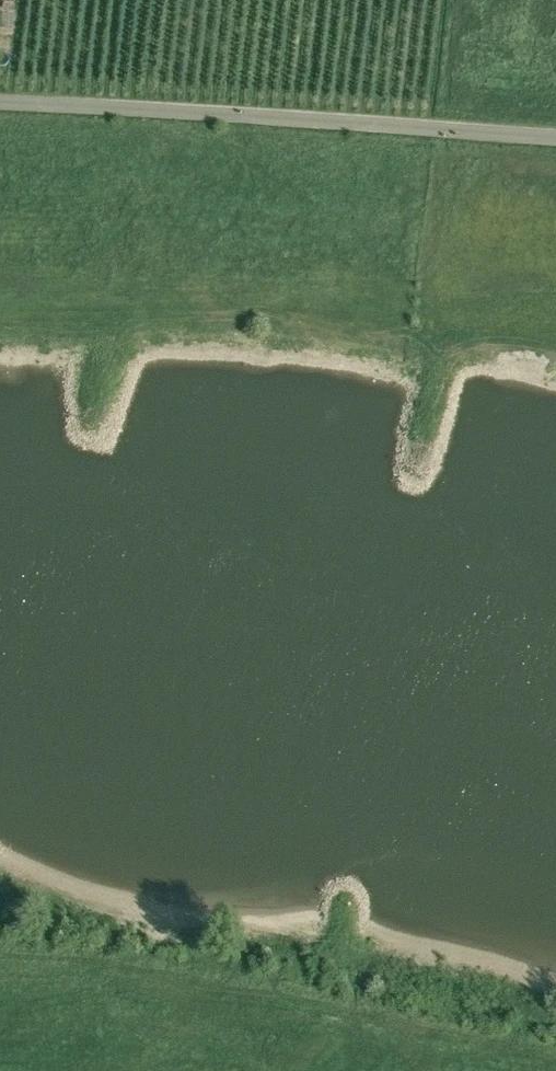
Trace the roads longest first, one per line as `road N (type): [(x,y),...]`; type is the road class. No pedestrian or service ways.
road 1 (unclassified): [(0,106),(555,137)]

